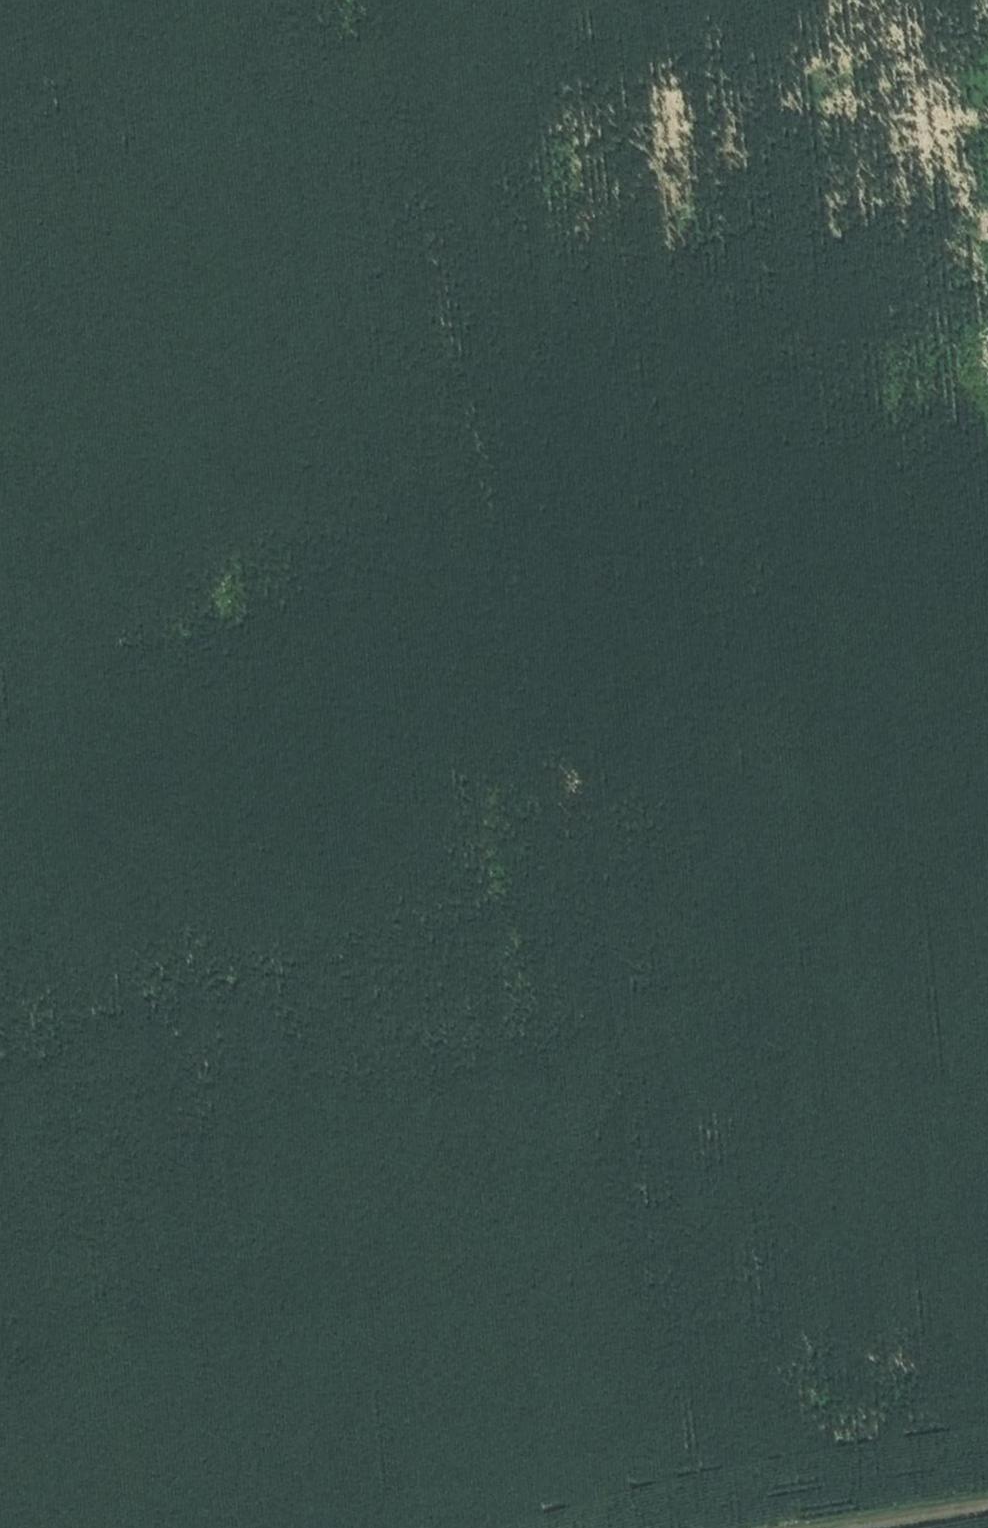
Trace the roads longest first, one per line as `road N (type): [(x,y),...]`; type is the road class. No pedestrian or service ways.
road 1 (track): [(854,1527),(987,1506)]

